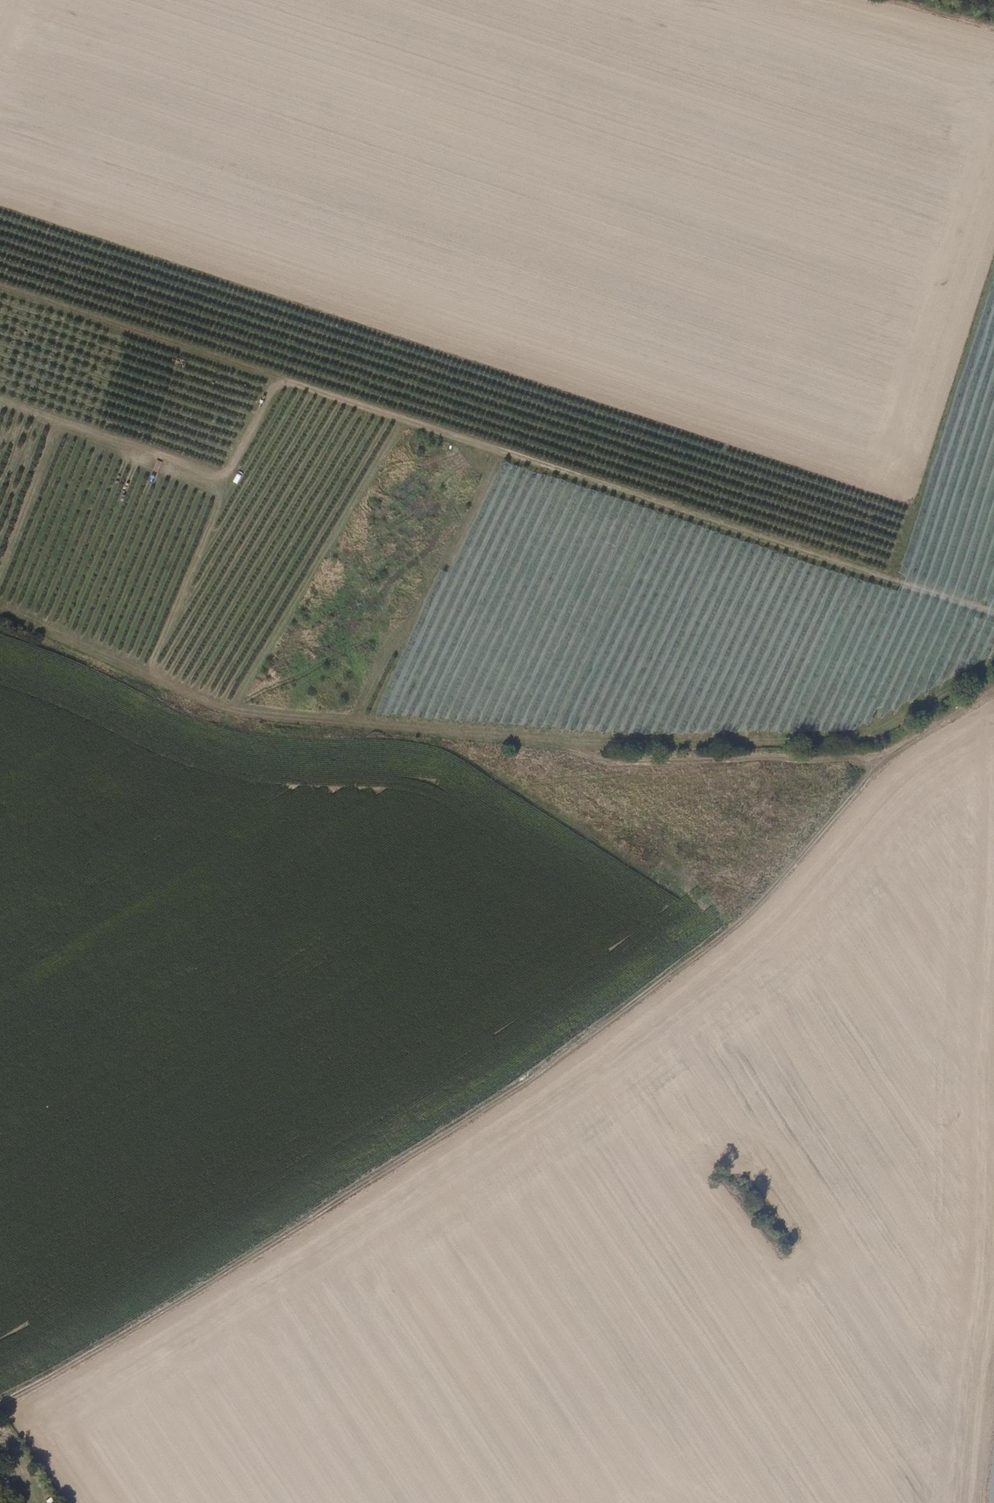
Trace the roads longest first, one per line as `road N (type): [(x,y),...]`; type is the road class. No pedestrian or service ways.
road 1 (track): [(0,620),(241,731),(464,741),(574,758),(889,755),(993,692)]

